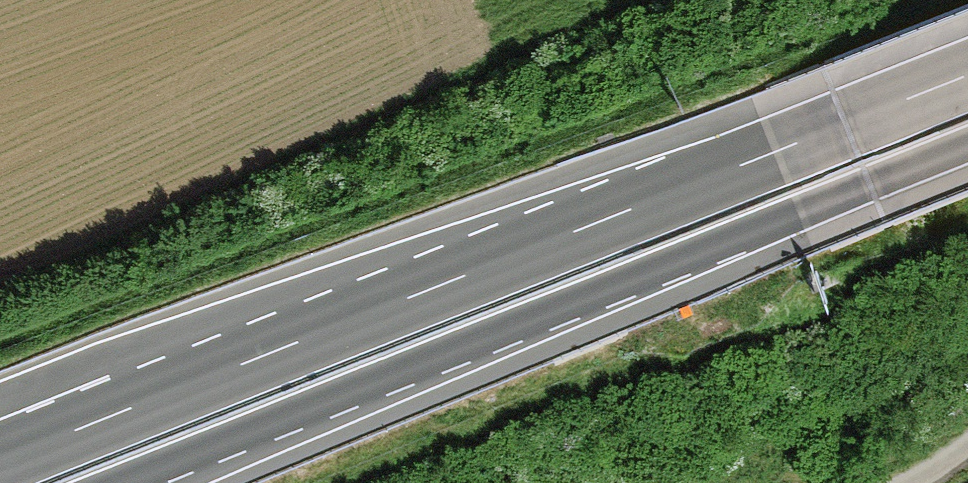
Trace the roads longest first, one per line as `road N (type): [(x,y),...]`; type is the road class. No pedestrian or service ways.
road 1 (motorway): [(967,75),(0,459)]
road 2 (motorway): [(120,482),(967,147)]

